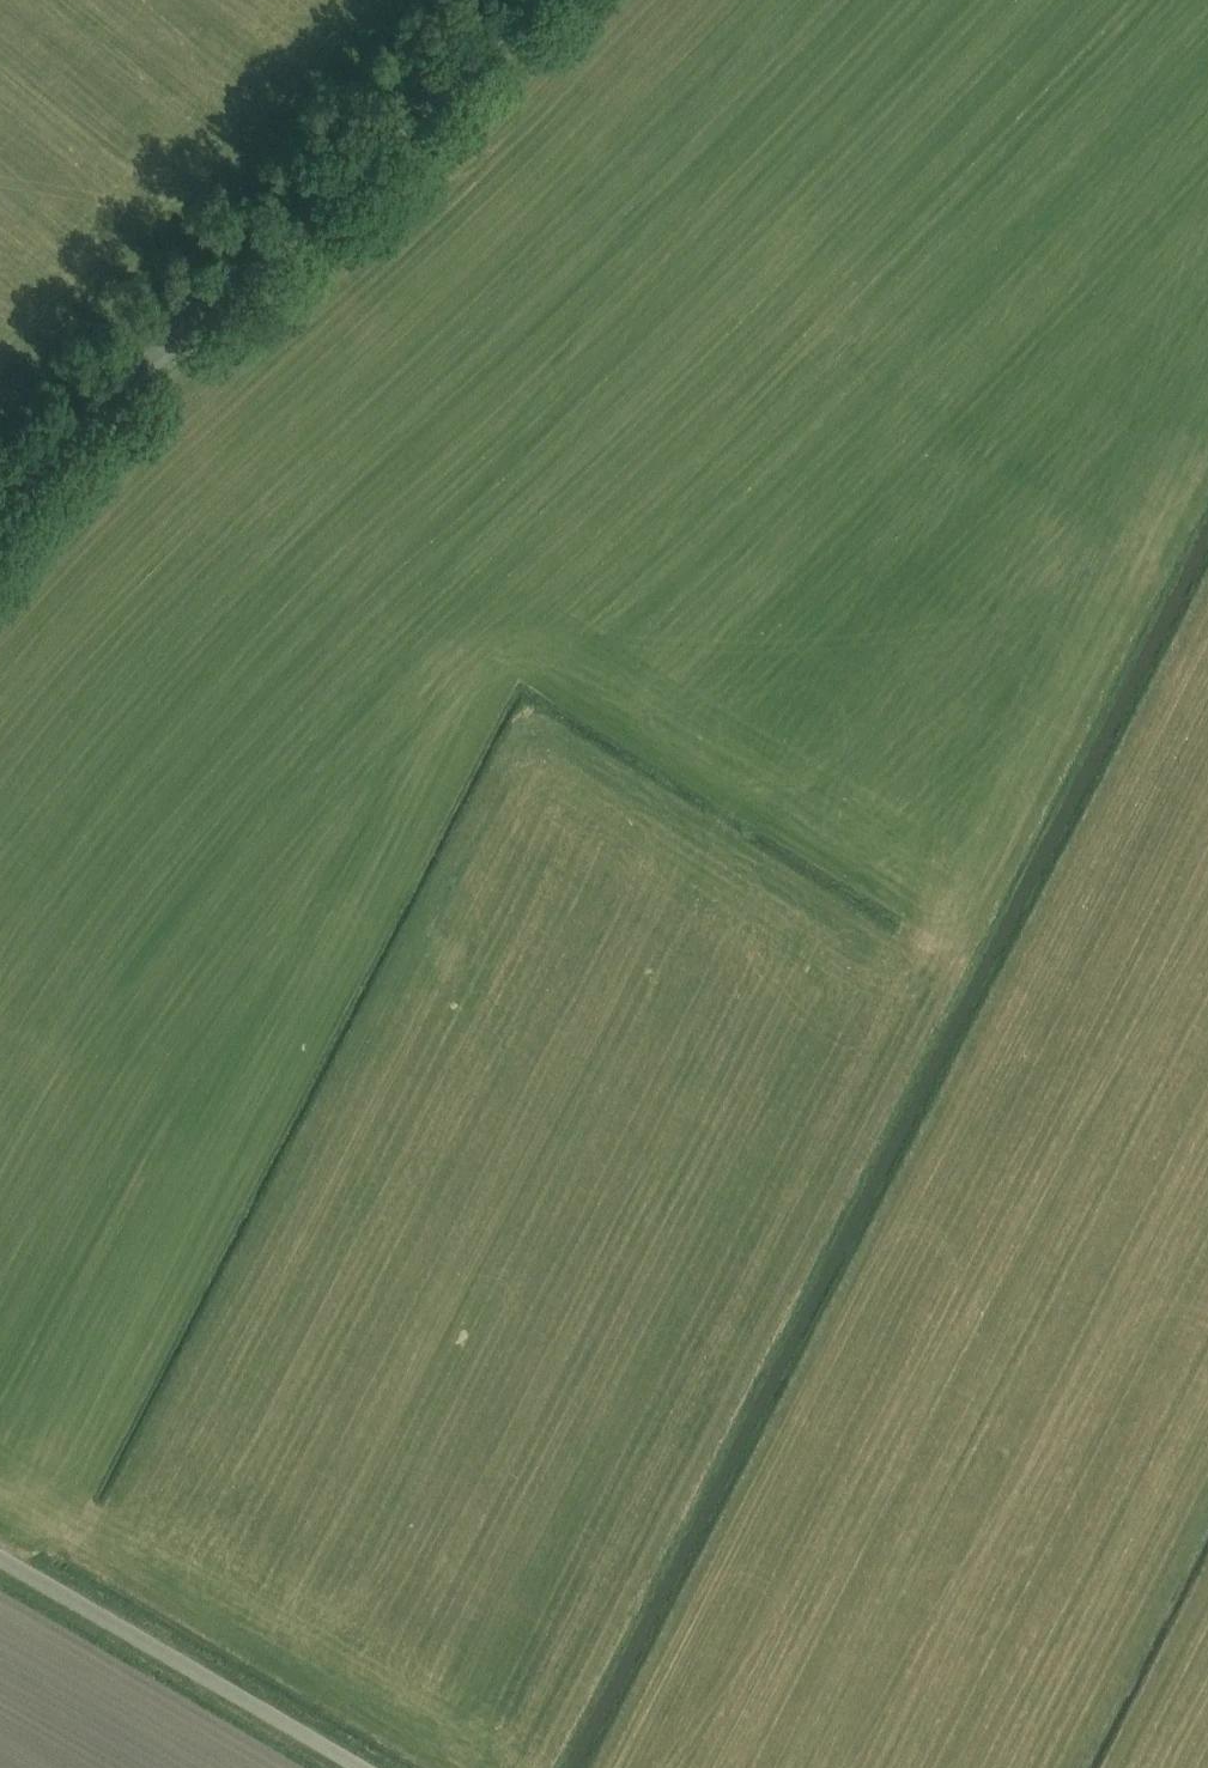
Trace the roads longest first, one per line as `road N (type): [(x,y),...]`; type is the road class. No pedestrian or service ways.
road 1 (unclassified): [(0,506),(251,272),(524,0)]
road 2 (unclassified): [(366,1767),(0,1555)]

